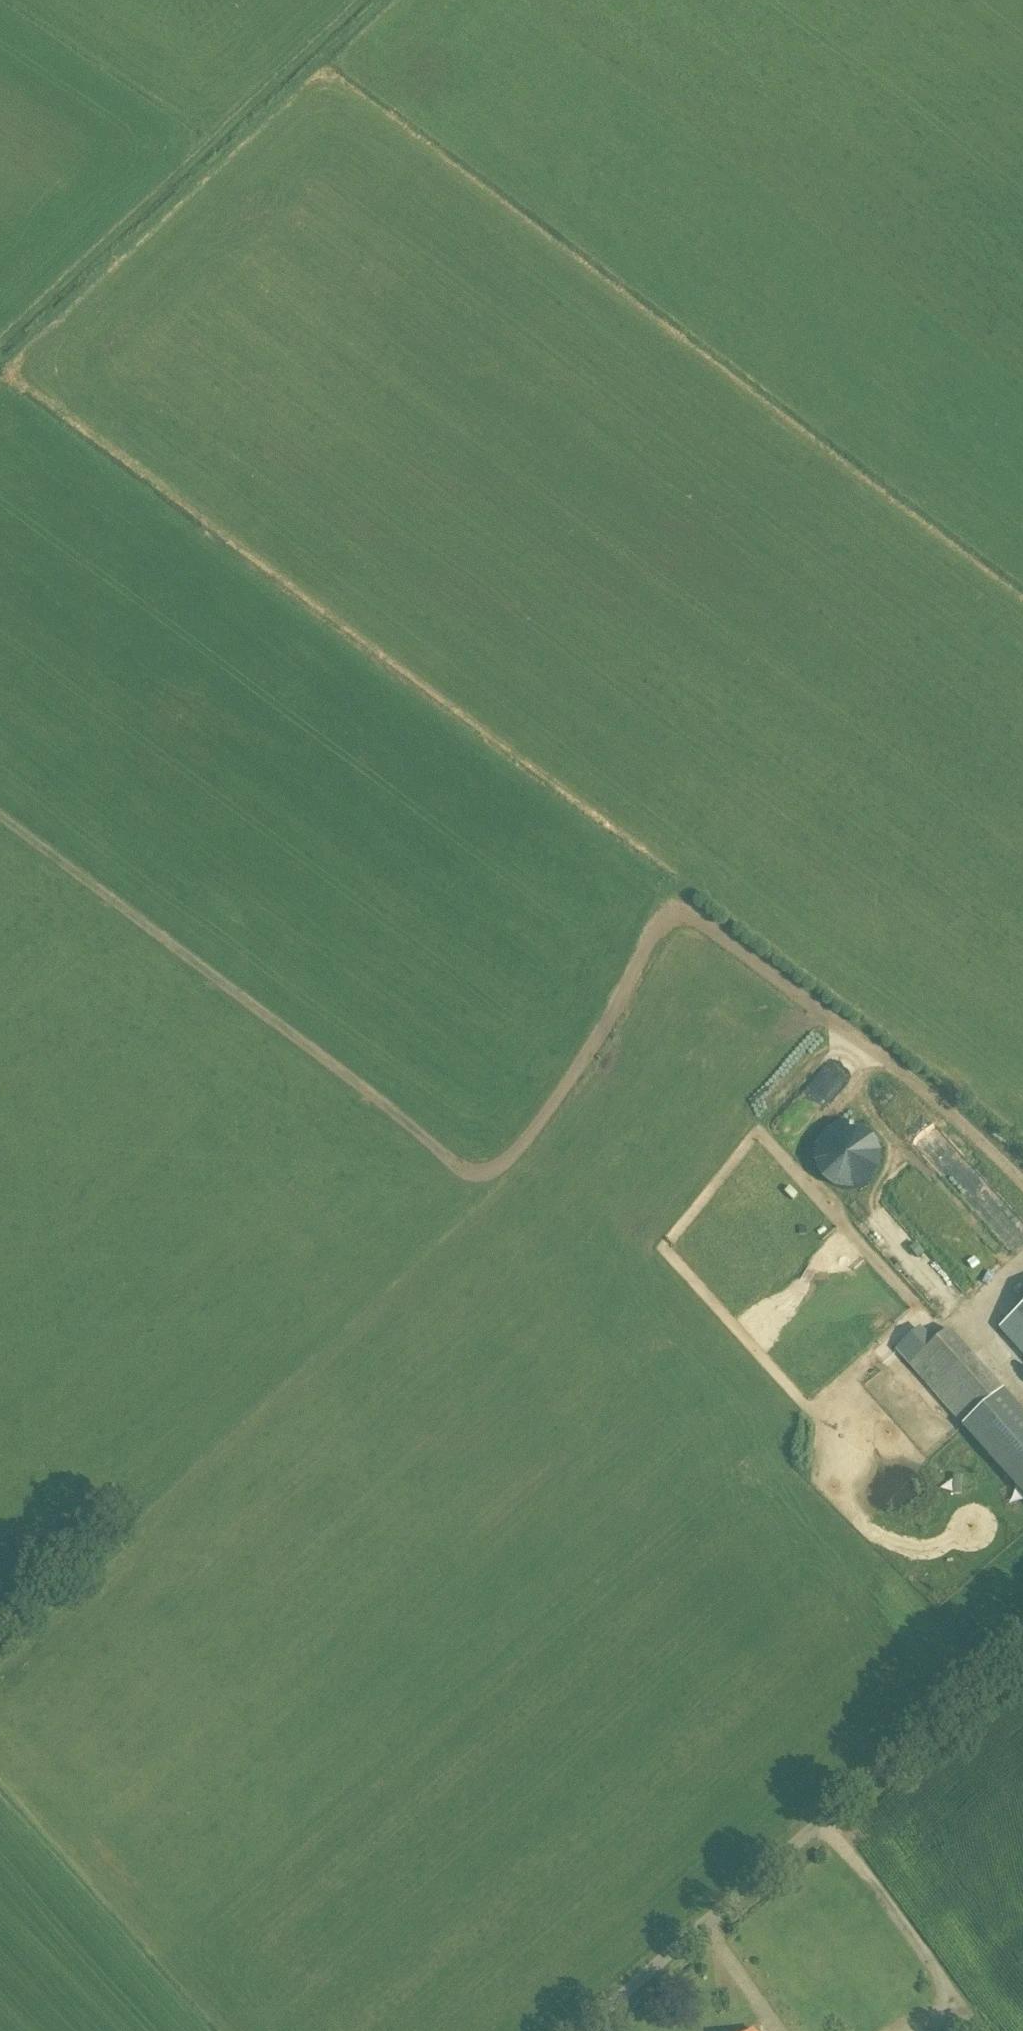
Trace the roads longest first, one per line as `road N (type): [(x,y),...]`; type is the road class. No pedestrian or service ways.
road 1 (unclassified): [(580,2030),(1022,1641)]

